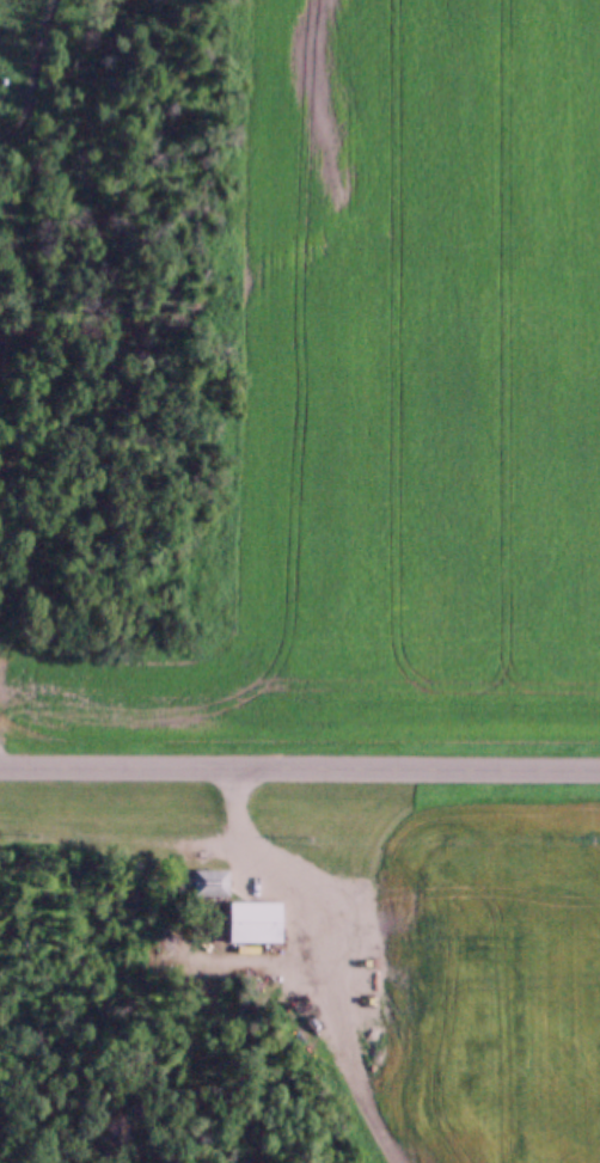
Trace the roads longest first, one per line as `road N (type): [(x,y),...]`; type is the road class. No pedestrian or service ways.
road 1 (tertiary): [(0,767),(599,770)]

